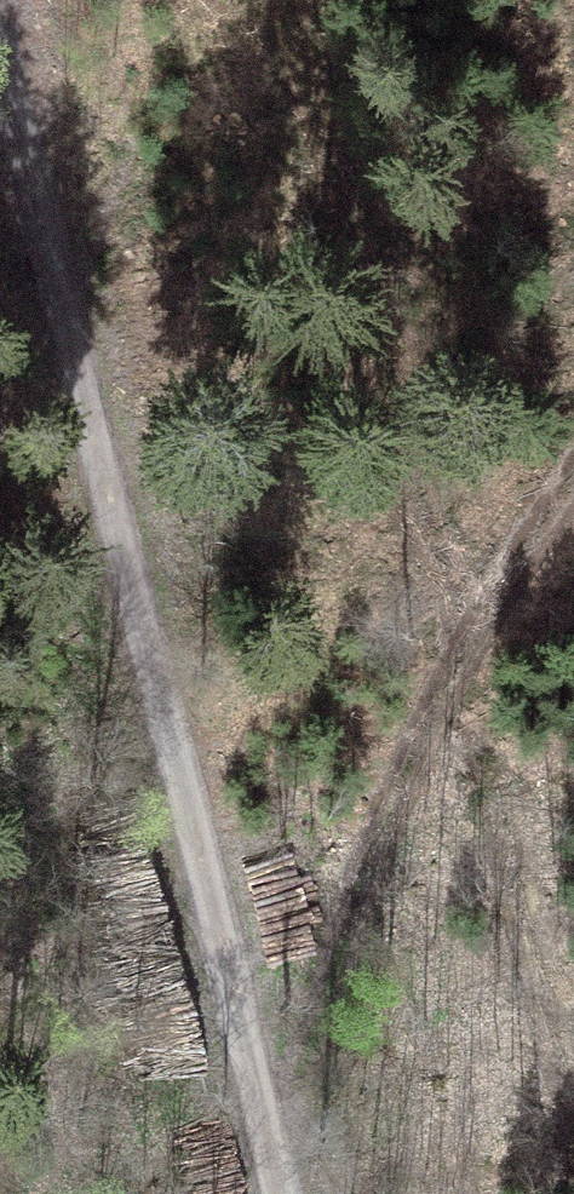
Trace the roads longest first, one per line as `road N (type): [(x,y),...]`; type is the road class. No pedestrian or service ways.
road 1 (track): [(0,80),(175,666),(260,1015)]
road 2 (track): [(260,1015),(403,739),(573,494)]
road 3 (track): [(260,1015),(303,1193)]

